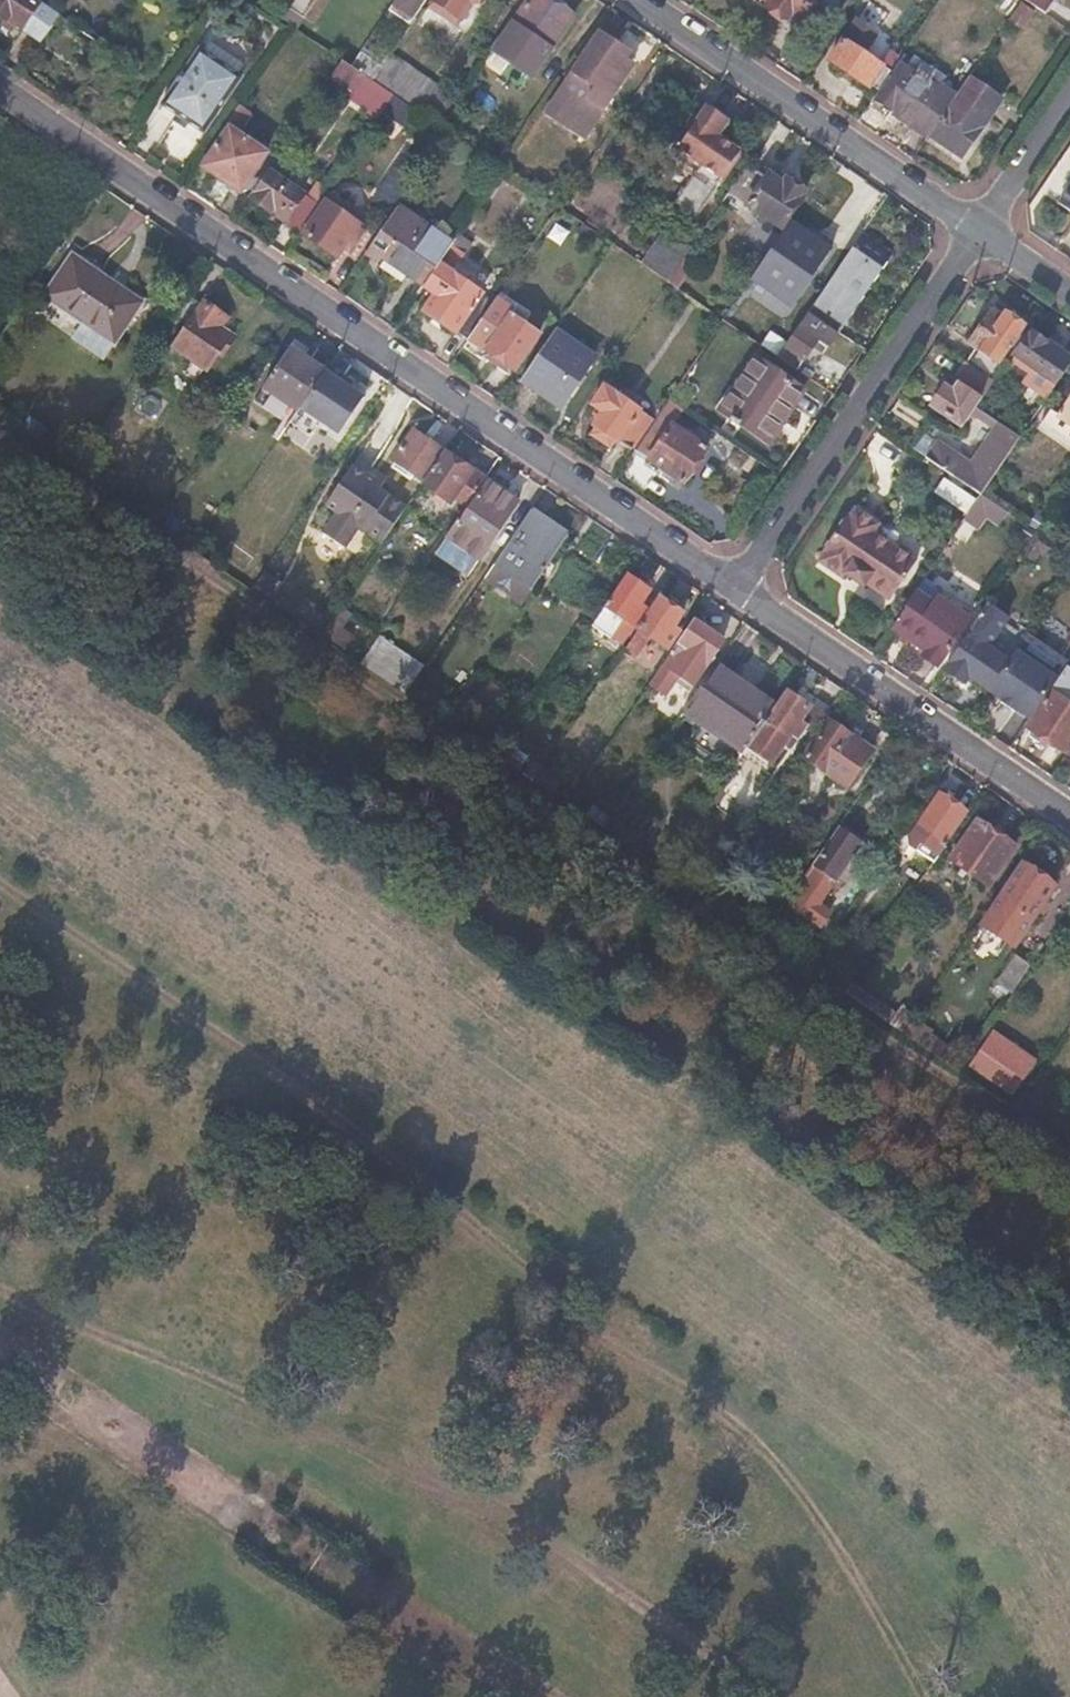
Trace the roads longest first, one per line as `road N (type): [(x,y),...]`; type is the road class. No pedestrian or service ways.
road 1 (track): [(1069,1175),(0,488)]
road 2 (track): [(920,1696),(852,1576),(735,1430),(449,1209),(0,884)]
road 3 (residential): [(738,590),(0,87)]
road 4 (track): [(763,1696),(648,1612),(412,1483),(0,1291)]
road 5 (track): [(501,1696),(0,1361)]
road 6 (residential): [(738,590),(979,234)]
road 7 (residential): [(979,234),(637,0)]
road 8 (residential): [(1069,816),(738,590)]
road 9 (residential): [(979,234),(1069,99)]

